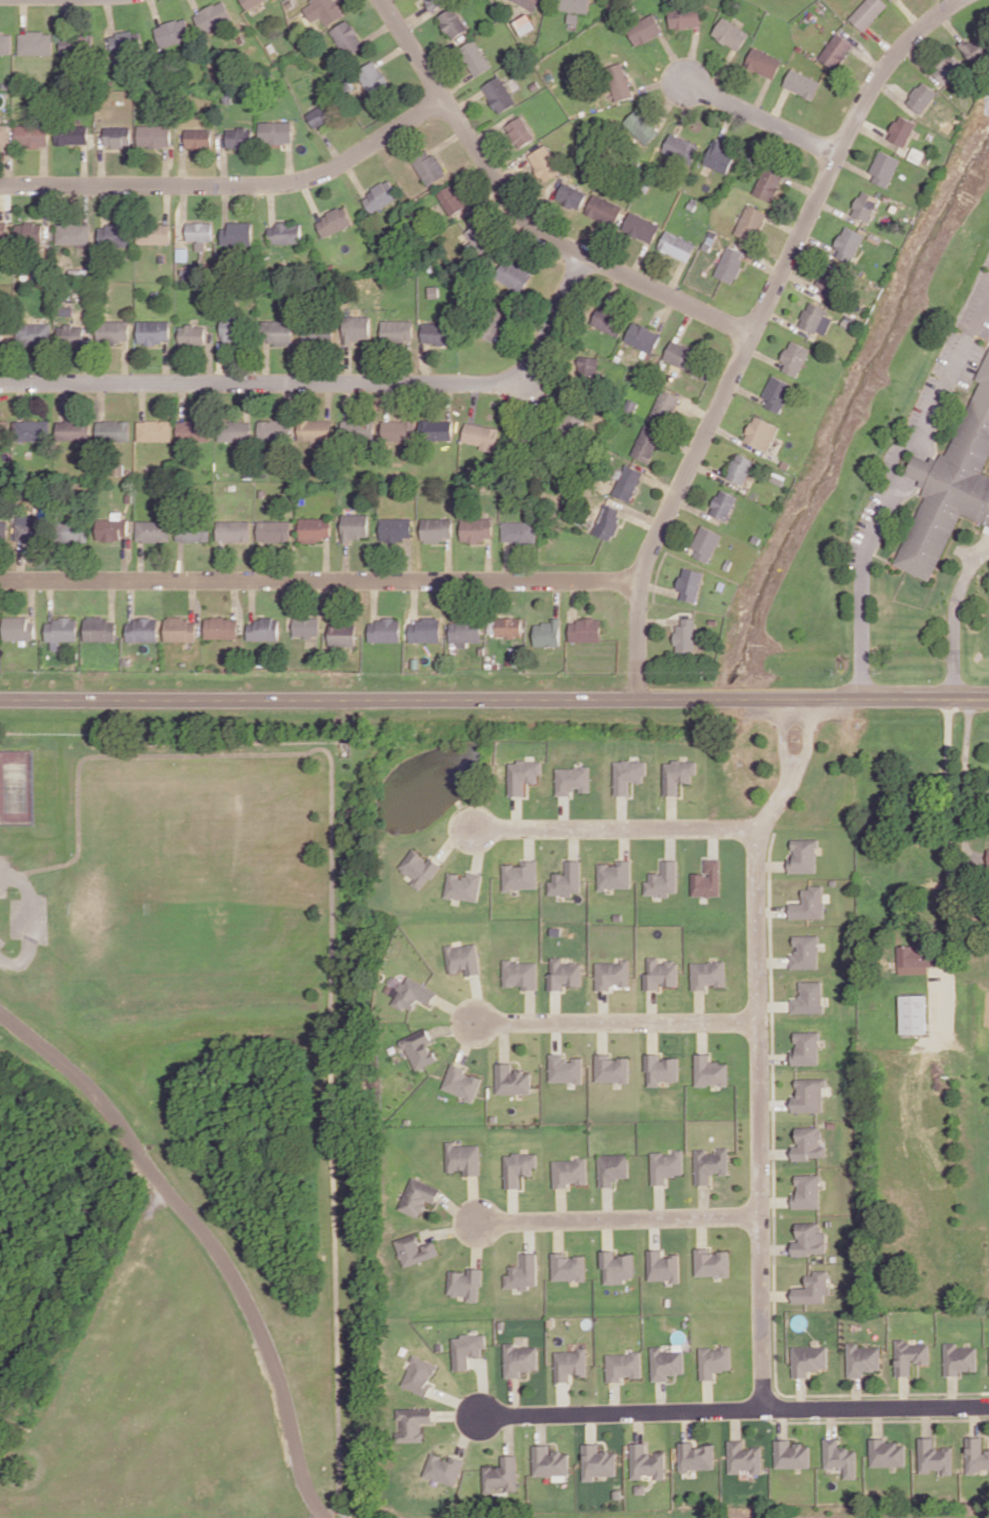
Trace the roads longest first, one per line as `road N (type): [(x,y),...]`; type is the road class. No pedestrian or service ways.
road 1 (tertiary): [(0,699),(988,698)]
road 2 (residential): [(959,0),(911,39),(875,84),(648,553),(640,698)]
road 3 (residential): [(0,384),(496,384),(531,364),(583,254)]
road 4 (residential): [(764,1407),(756,839),(793,772)]
road 5 (residential): [(0,581),(642,581)]
road 6 (residential): [(327,1517),(303,1474),(269,1352),(223,1257),(100,1096),(0,1011)]
road 7 (residential): [(381,0),(528,223),(753,333)]
road 8 (residential): [(988,1404),(481,1413)]
road 9 (residential): [(443,99),(343,164),(291,184),(0,186)]
road 10 (residential): [(757,827),(473,827)]
road 11 (residential): [(760,1215),(478,1221)]
road 12 (residential): [(758,1020),(478,1020)]
road 13 (residential): [(839,154),(687,82)]

